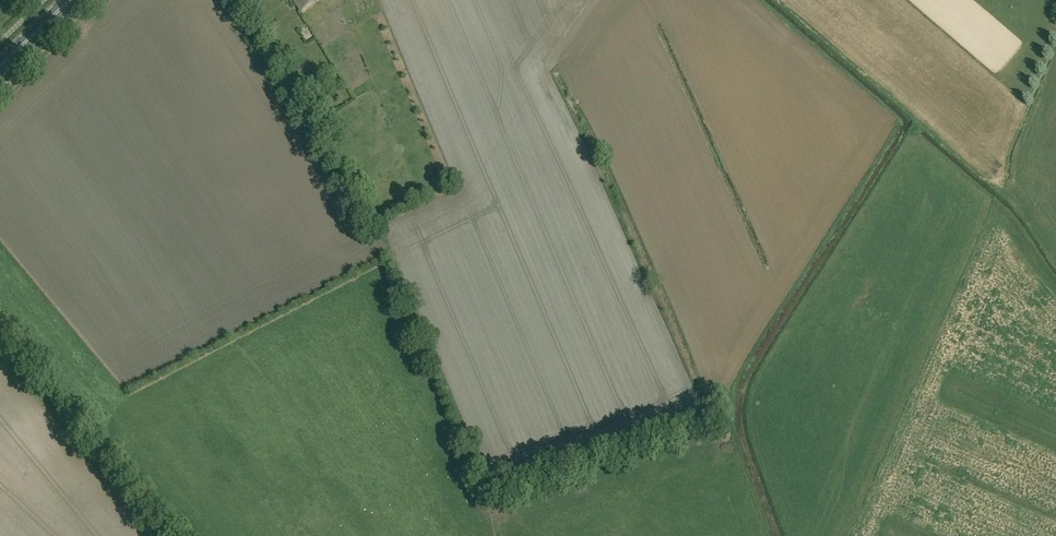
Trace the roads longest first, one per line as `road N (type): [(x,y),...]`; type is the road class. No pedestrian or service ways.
road 1 (unclassified): [(180,535),(0,320)]

